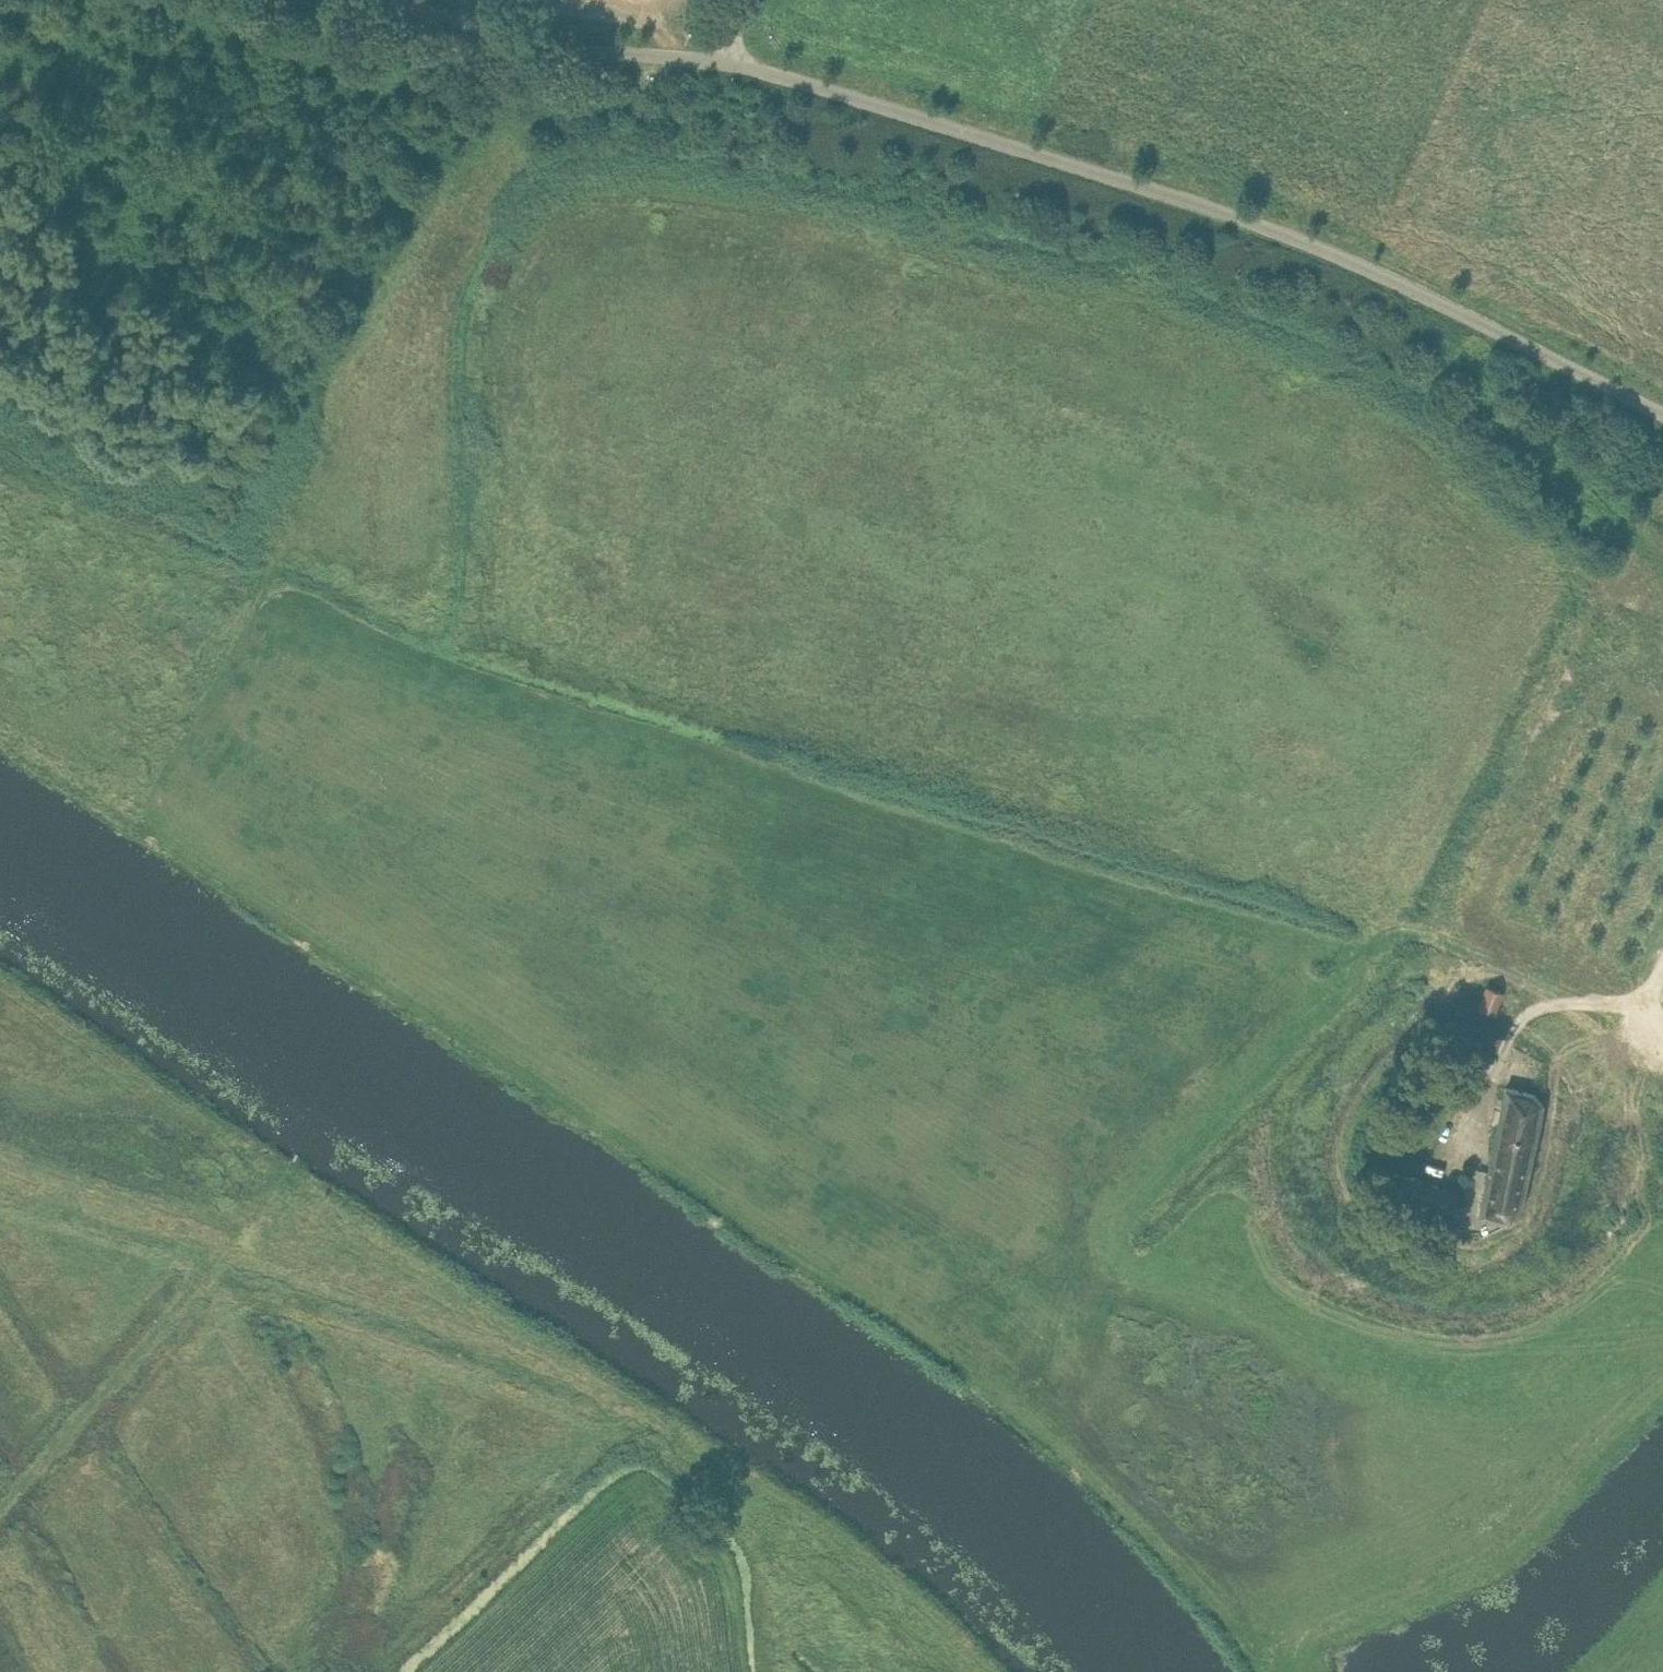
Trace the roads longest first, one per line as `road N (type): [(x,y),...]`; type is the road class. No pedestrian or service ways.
road 1 (unclassified): [(1662,413),(1280,232),(728,61)]
road 2 (unclassified): [(728,61),(579,51),(392,0)]

